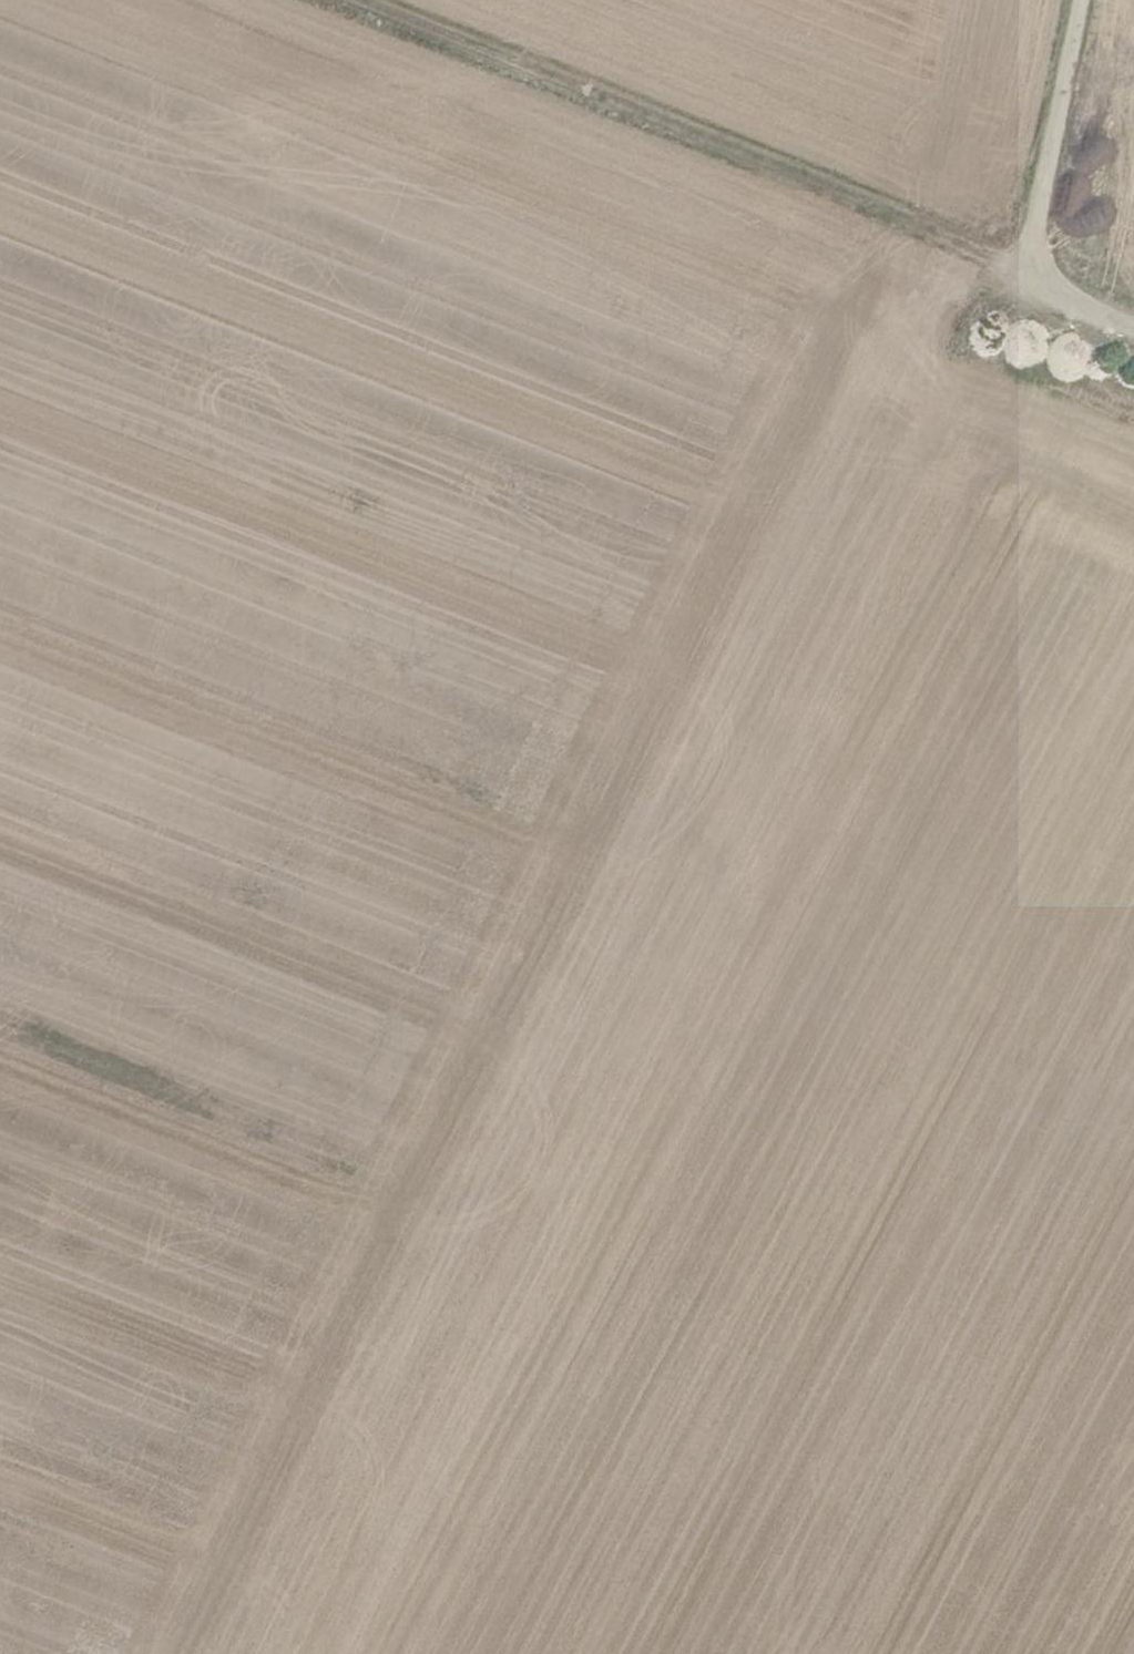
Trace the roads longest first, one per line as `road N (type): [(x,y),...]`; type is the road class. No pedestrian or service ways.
road 1 (track): [(1074,0),(1018,259),(1133,305)]

